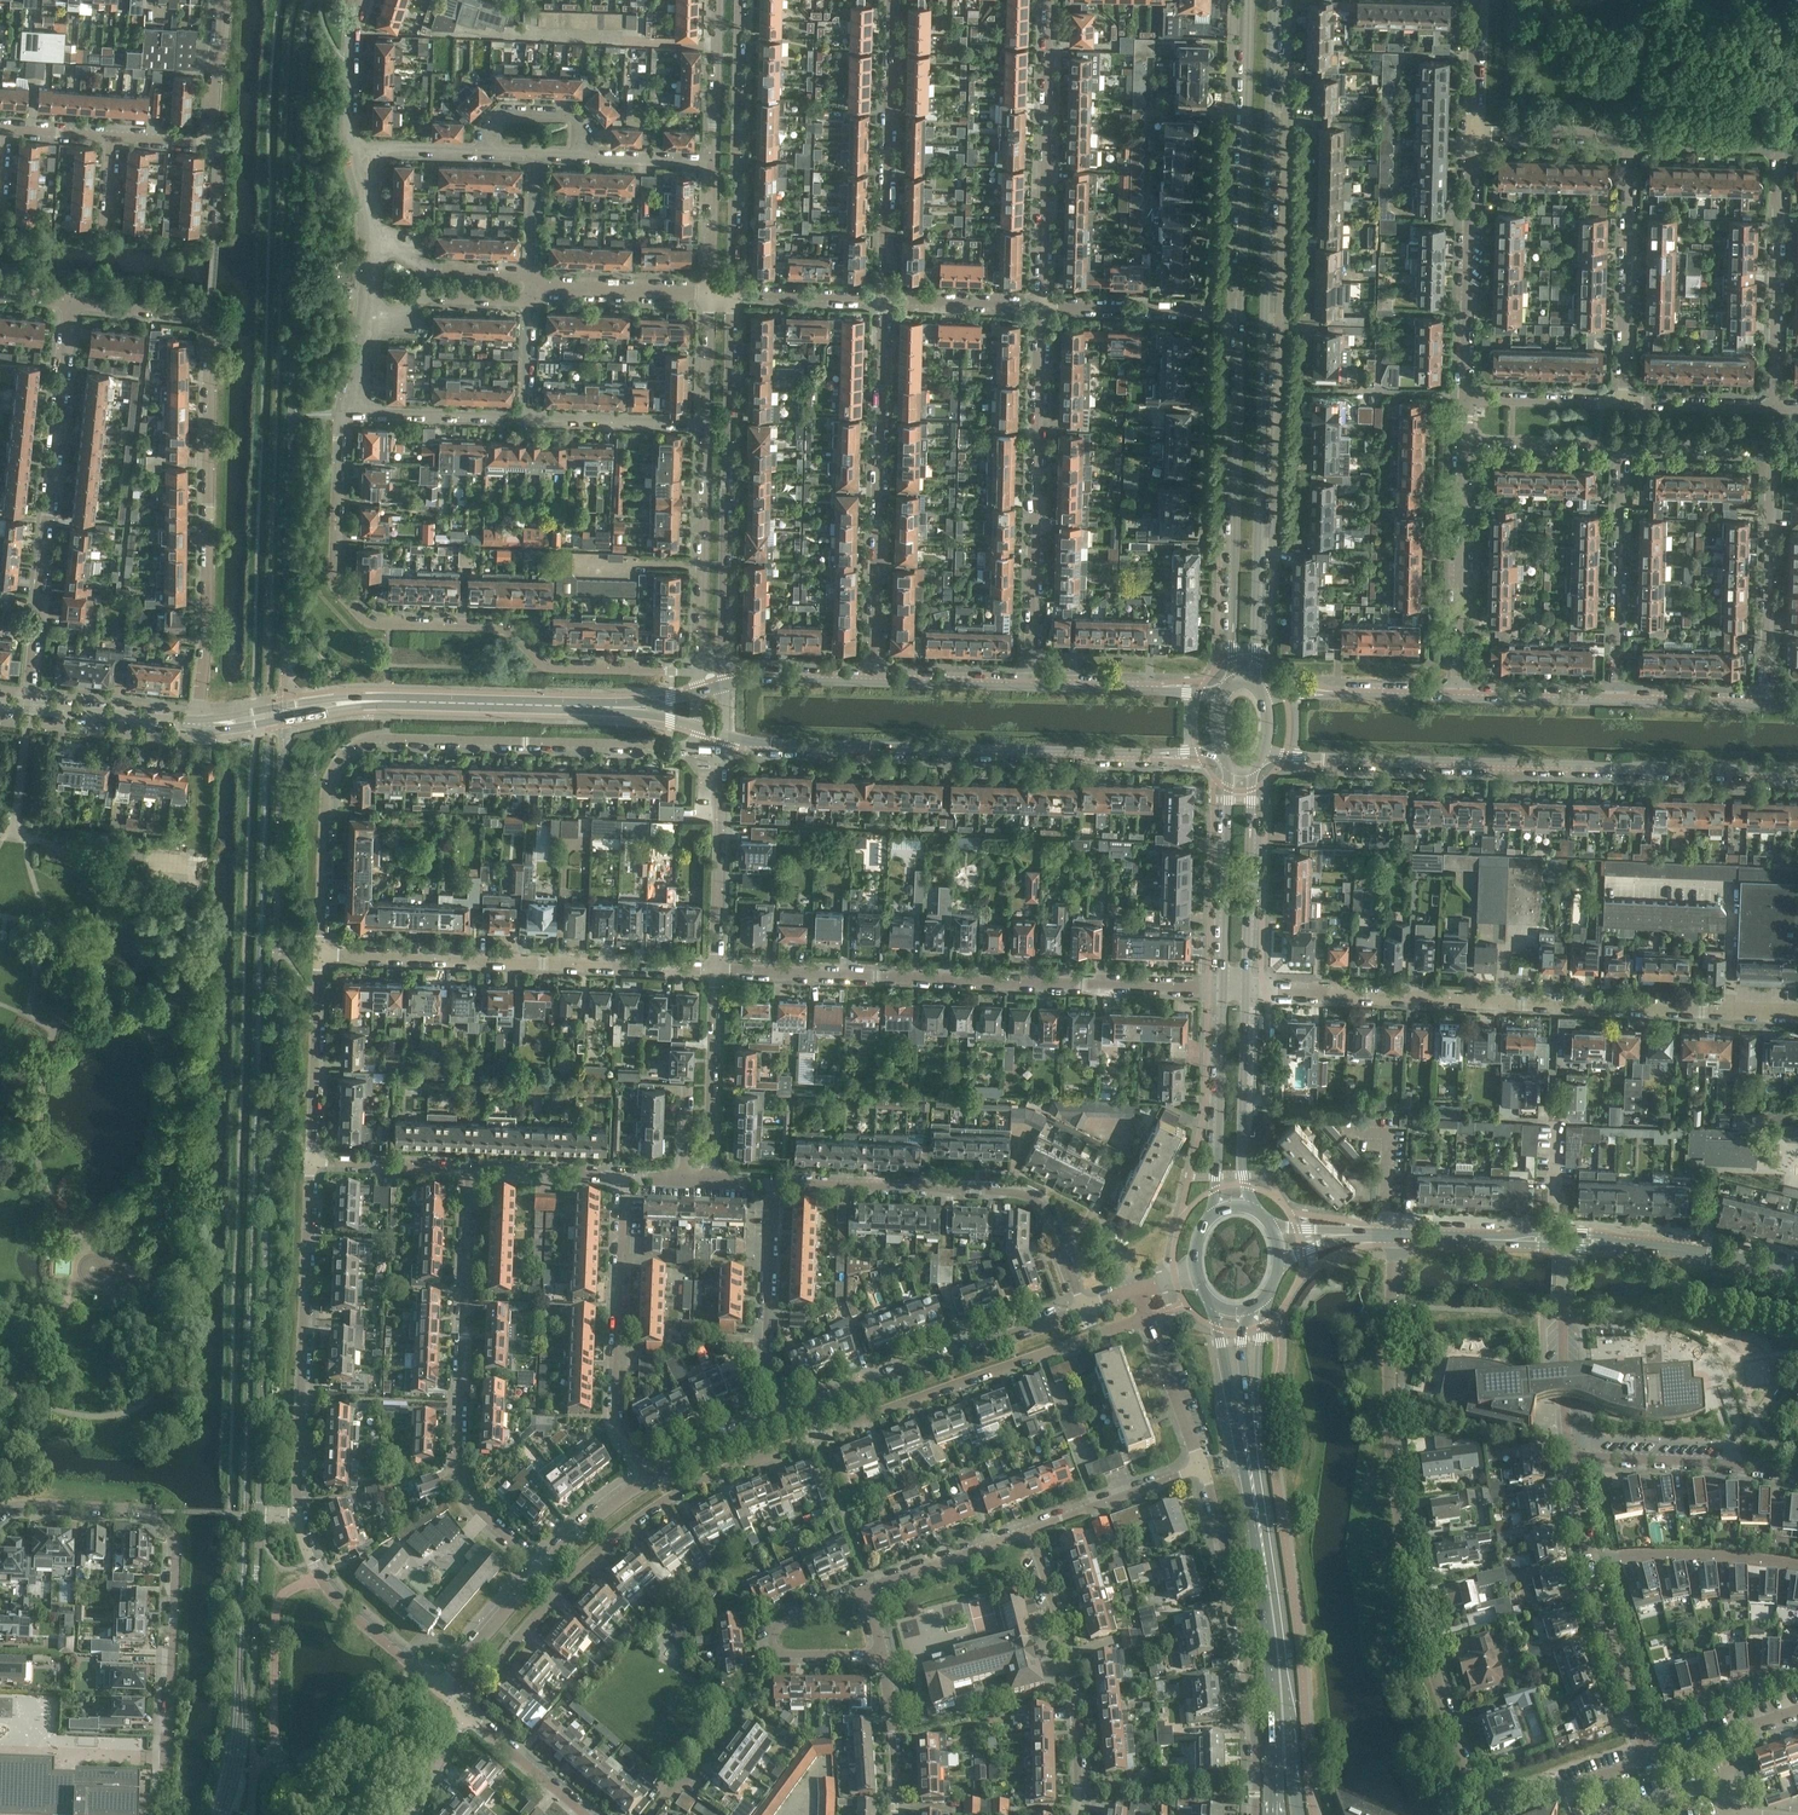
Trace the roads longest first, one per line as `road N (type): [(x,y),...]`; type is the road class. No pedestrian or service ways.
road 1 (residential): [(1394,1236),(1391,1421),(1404,1547),(1478,1799),(1535,1799),(1649,1760)]
road 2 (secondary): [(1255,686),(1274,0)]
road 3 (residential): [(699,672),(545,669),(508,629),(367,624),(333,586),(331,568),(339,415),(360,405)]
road 4 (residential): [(320,956),(327,789),(352,749),(388,737),(692,748),(712,733)]
road 5 (residential): [(1797,1013),(1246,992)]
road 6 (residential): [(414,1666),(326,1586),(298,1517),(312,1163)]
road 7 (tertiary): [(1264,754),(1797,772)]
road 8 (residential): [(712,733),(757,742),(1220,753)]
road 9 (residential): [(714,972),(1221,991)]
road 10 (residential): [(462,1708),(610,1540),(668,1498),(816,1435)]
road 11 (residential): [(468,1169),(454,1467),(475,1511),(538,1569)]
road 12 (residential): [(0,1511),(16,1505),(138,1510),(179,1547),(168,1770)]
road 13 (residential): [(28,707),(70,302)]
road 14 (residential): [(198,723),(206,639),(209,318)]
road 15 (residential): [(320,956),(714,972)]
road 16 (residential): [(727,684),(730,294)]
road 17 (residential): [(877,682),(879,299)]
road 18 (residential): [(1084,1309),(1045,1209),(1032,1199),(1010,1190),(776,1183)]
road 19 (unclassified): [(1042,308),(1031,687)]
road 20 (secondary): [(1240,313),(1231,684)]
road 21 (residential): [(816,1435),(1148,1315)]
road 22 (unclassified): [(1255,1814),(1242,1647),(1199,1469)]
road 23 (secondary): [(1250,0),(1240,313)]
road 24 (residential): [(648,1477),(615,1424),(614,1404),(627,1178)]
road 25 (residential): [(1050,0),(1042,308)]
road 26 (secondary): [(1250,1434),(1284,1740)]
road 27 (residential): [(879,299),(891,0)]
road 28 (residential): [(730,294),(740,0)]
road 29 (residential): [(808,1410),(1084,1309)]
road 30 (unclassified): [(1032,1529),(1073,1673),(1077,1814)]
road 31 (unclassified): [(1773,407),(1779,144)]
road 32 (unclassified): [(1624,402),(1631,141)]
road 33 (unclassified): [(1457,698),(1465,446)]
road 34 (unclassified): [(1617,702),(1624,450)]
road 35 (unclassified): [(1767,706),(1773,454)]
road 36 (unclassified): [(198,723),(217,730),(447,703)]
road 37 (unclassified): [(447,703),(363,697),(198,723)]
road 38 (residential): [(707,424),(699,672)]
road 39 (residential): [(714,972),(720,884),(719,751),(712,733)]
road 40 (residential): [(776,1183),(765,1368),(782,1419)]
road 41 (tertiary): [(1797,1270),(1674,1248),(1565,1241)]
road 42 (residential): [(1570,1456),(1704,1458),(1797,1475)]
road 43 (secondary): [(1246,992),(1255,766)]
road 44 (secondary): [(1228,765),(1221,991)]
road 45 (secondary): [(1221,991),(1219,1133),(1207,1216)]
road 46 (unclassified): [(879,1657),(786,1655),(770,1645),(777,1625),(862,1592)]
road 47 (residential): [(714,41),(490,32)]
road 48 (secondary): [(1257,1212),(1245,1178),(1246,992)]
road 49 (residential): [(1565,1241),(1570,1456)]
road 50 (residential): [(708,1182),(714,972)]
road 51 (residential): [(1588,1560),(1650,1554),(1797,1566)]
road 52 (residential): [(1588,1560),(1649,1760)]
road 53 (residential): [(312,1163),(320,956)]
road 54 (unclassified): [(1240,313),(1042,308)]
road 55 (tertiary): [(1457,698),(1261,694)]
road 56 (unclassified): [(1222,694),(1031,687)]
road 57 (residential): [(528,287),(711,296)]
road 58 (residential): [(525,420),(707,424)]
road 59 (residential): [(862,1592),(1032,1529)]
road 60 (unclassified): [(1467,398),(1468,220)]
road 61 (residential): [(1032,1529),(1199,1469)]
road 62 (tertiary): [(1565,1241),(1394,1236)]
road 63 (unclassified): [(198,723),(28,707)]
road 64 (residential): [(360,405),(525,420)]
road 65 (unclassified): [(589,1814),(462,1708)]
road 66 (residential): [(528,274),(434,270),(368,244)]
road 67 (residential): [(368,323),(431,298),(528,298)]
road 68 (unclassified): [(1042,308),(879,299)]
road 69 (unclassified): [(1199,1469),(1148,1315)]
road 70 (tertiary): [(1617,702),(1457,698)]
road 71 (residential): [(627,1178),(468,1169)]
road 72 (unclassified): [(1631,141),(1472,134)]
road 73 (unclassified): [(1465,446),(1624,450)]
road 74 (residential): [(447,703),(605,708)]
road 75 (unclassified): [(894,1814),(879,1657)]
road 76 (unclassified): [(1624,402),(1467,398)]
road 77 (residential): [(468,1169),(312,1163)]
road 78 (residential): [(1649,1760),(1797,1712)]
road 79 (unclassified): [(1031,687),(877,682)]
road 80 (residential): [(587,155),(575,114),(511,113),(495,125),(487,151)]
road 81 (unclassified): [(441,1688),(538,1569)]
road 82 (residential): [(360,150),(352,63),(361,0)]
road 83 (tertiary): [(1767,706),(1617,702)]
road 84 (residential): [(877,682),(727,684)]
road 85 (unclassified): [(1773,407),(1624,402)]
road 86 (residential): [(879,299),(730,294)]
road 87 (unclassified): [(1624,450),(1773,454)]
road 88 (unclassified): [(1779,144),(1631,141)]
road 89 (residential): [(648,1477),(782,1419)]
road 90 (residential): [(538,1569),(648,1477)]
road 91 (secondary): [(1250,1434),(1270,1292)]
road 92 (residential): [(209,140),(217,0)]
road 93 (residential): [(70,302),(209,318)]
road 94 (secondary): [(1211,1302),(1250,1434)]
road 95 (residential): [(711,162),(711,296)]
road 96 (residential): [(711,296),(707,424)]
road 97 (residential): [(360,150),(487,151)]
road 98 (residential): [(711,162),(587,155)]
road 99 (residential): [(525,420),(528,298)]
road 100 (residential): [(714,41),(711,162)]
road 101 (residential): [(407,1814),(462,1708)]

